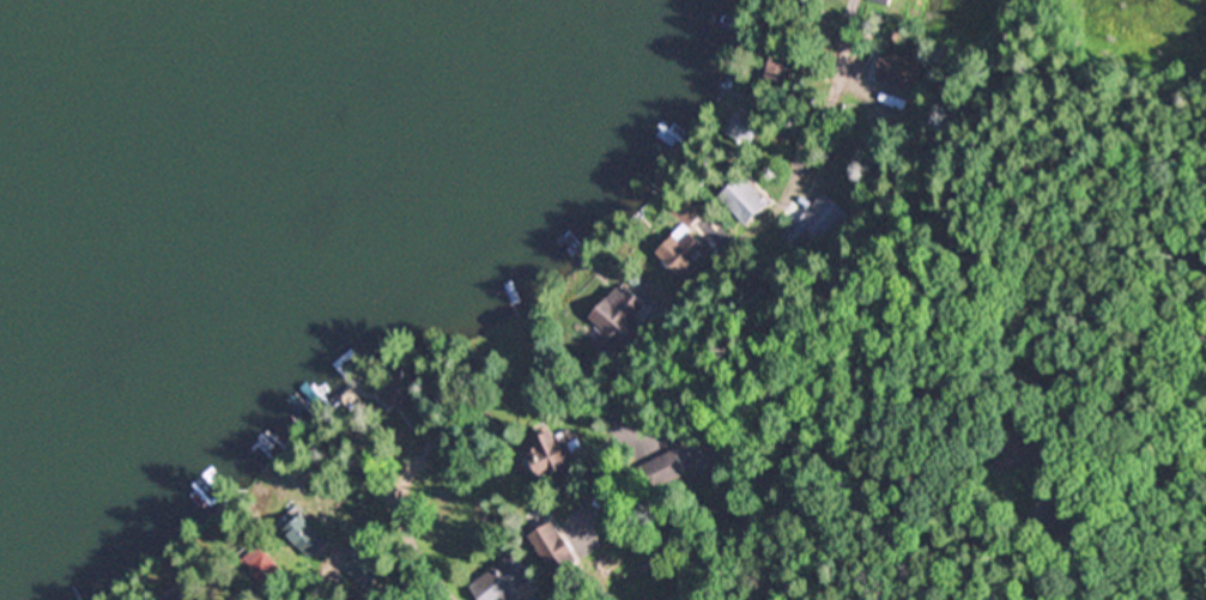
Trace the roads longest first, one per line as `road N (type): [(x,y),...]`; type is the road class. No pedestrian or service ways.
road 1 (residential): [(860,6),(832,127),(678,328),(593,523)]
road 2 (residential): [(592,599),(593,523),(450,449)]

